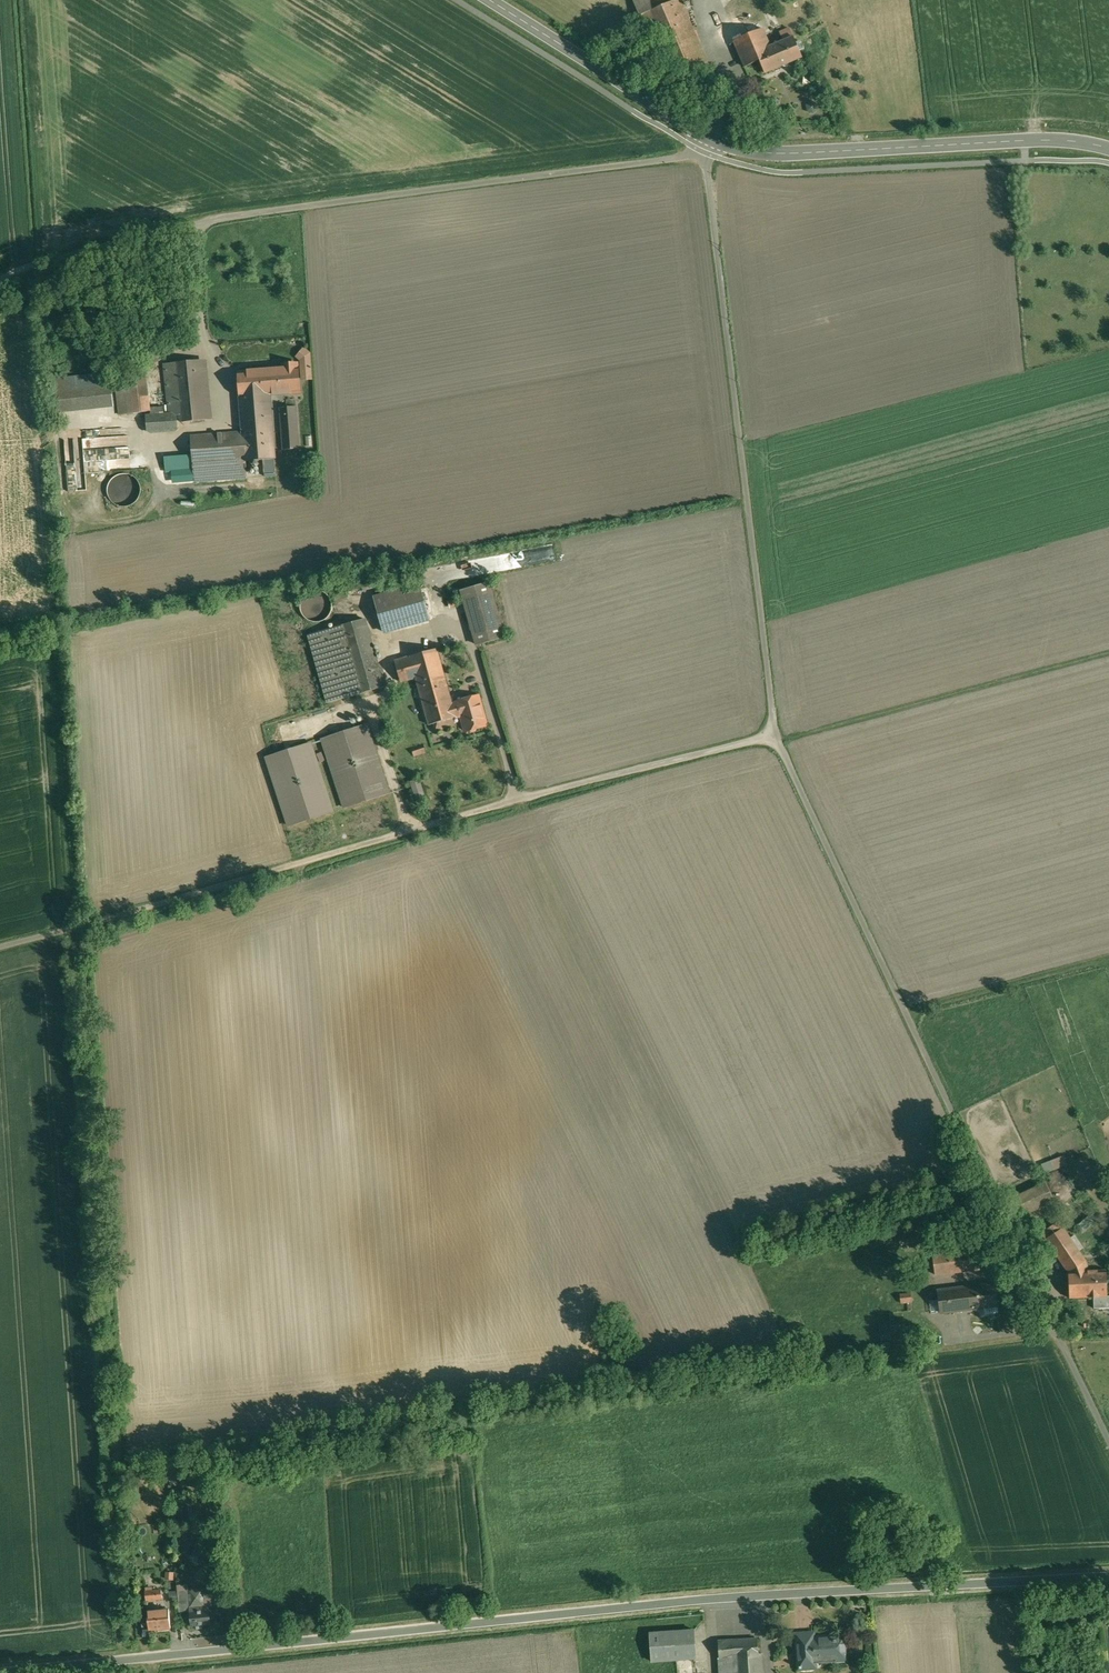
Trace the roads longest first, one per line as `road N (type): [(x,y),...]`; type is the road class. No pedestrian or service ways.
road 1 (tertiary): [(1108,1576),(704,1599),(0,1672)]
road 2 (unclassified): [(775,734),(0,946)]
road 3 (unclassified): [(775,734),(1108,1441)]
road 4 (unclassified): [(0,282),(59,256),(197,224),(706,152)]
road 5 (unclassified): [(706,152),(775,734)]
road 6 (tertiary): [(1108,157),(1034,140),(766,150),(712,137)]
road 7 (tertiary): [(712,137),(493,0)]

